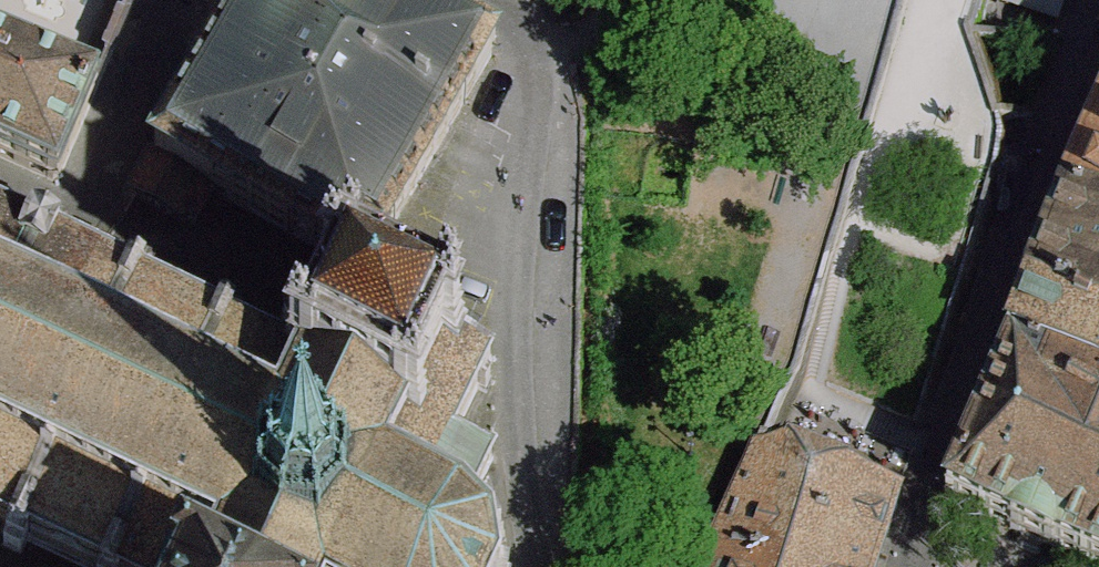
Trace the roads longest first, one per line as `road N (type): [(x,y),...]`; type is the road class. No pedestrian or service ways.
road 1 (residential): [(547,566),(522,487),(512,364),(532,50),(519,27),(481,0)]

